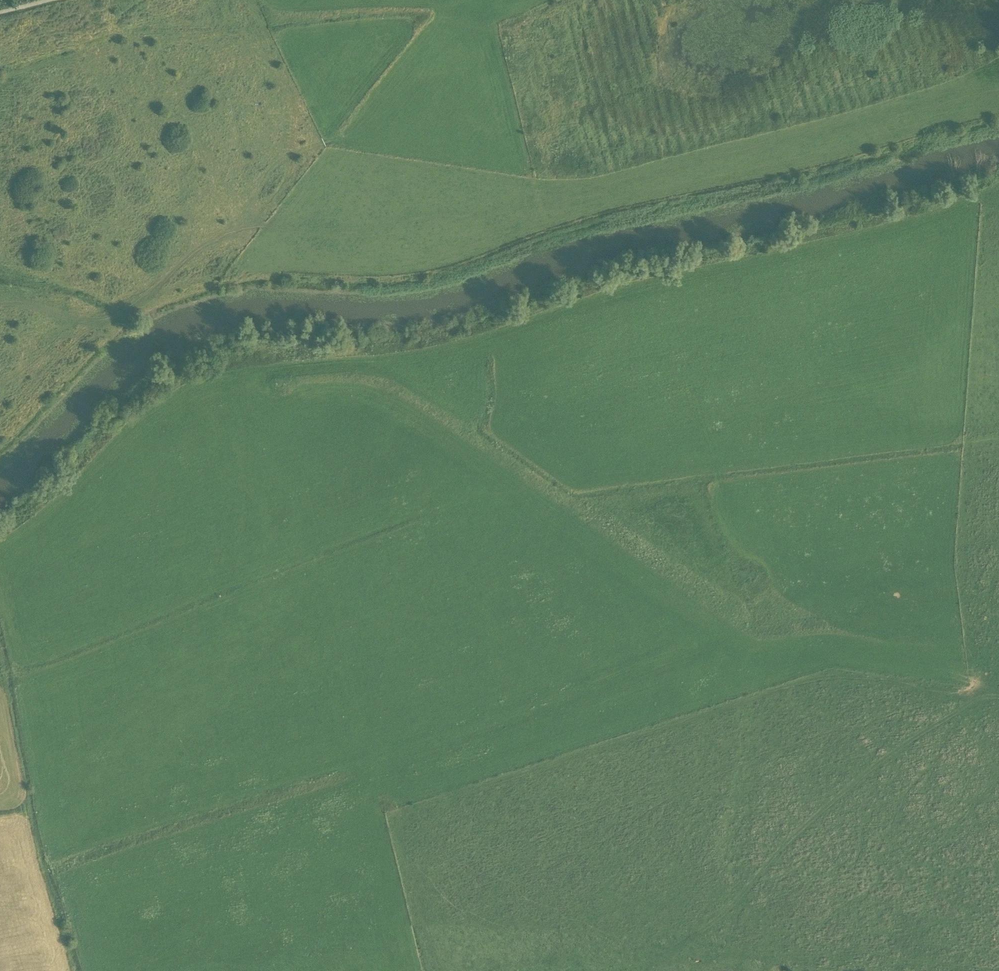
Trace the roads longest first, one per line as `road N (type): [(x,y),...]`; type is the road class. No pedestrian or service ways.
road 1 (track): [(0,306),(104,317),(261,207)]

